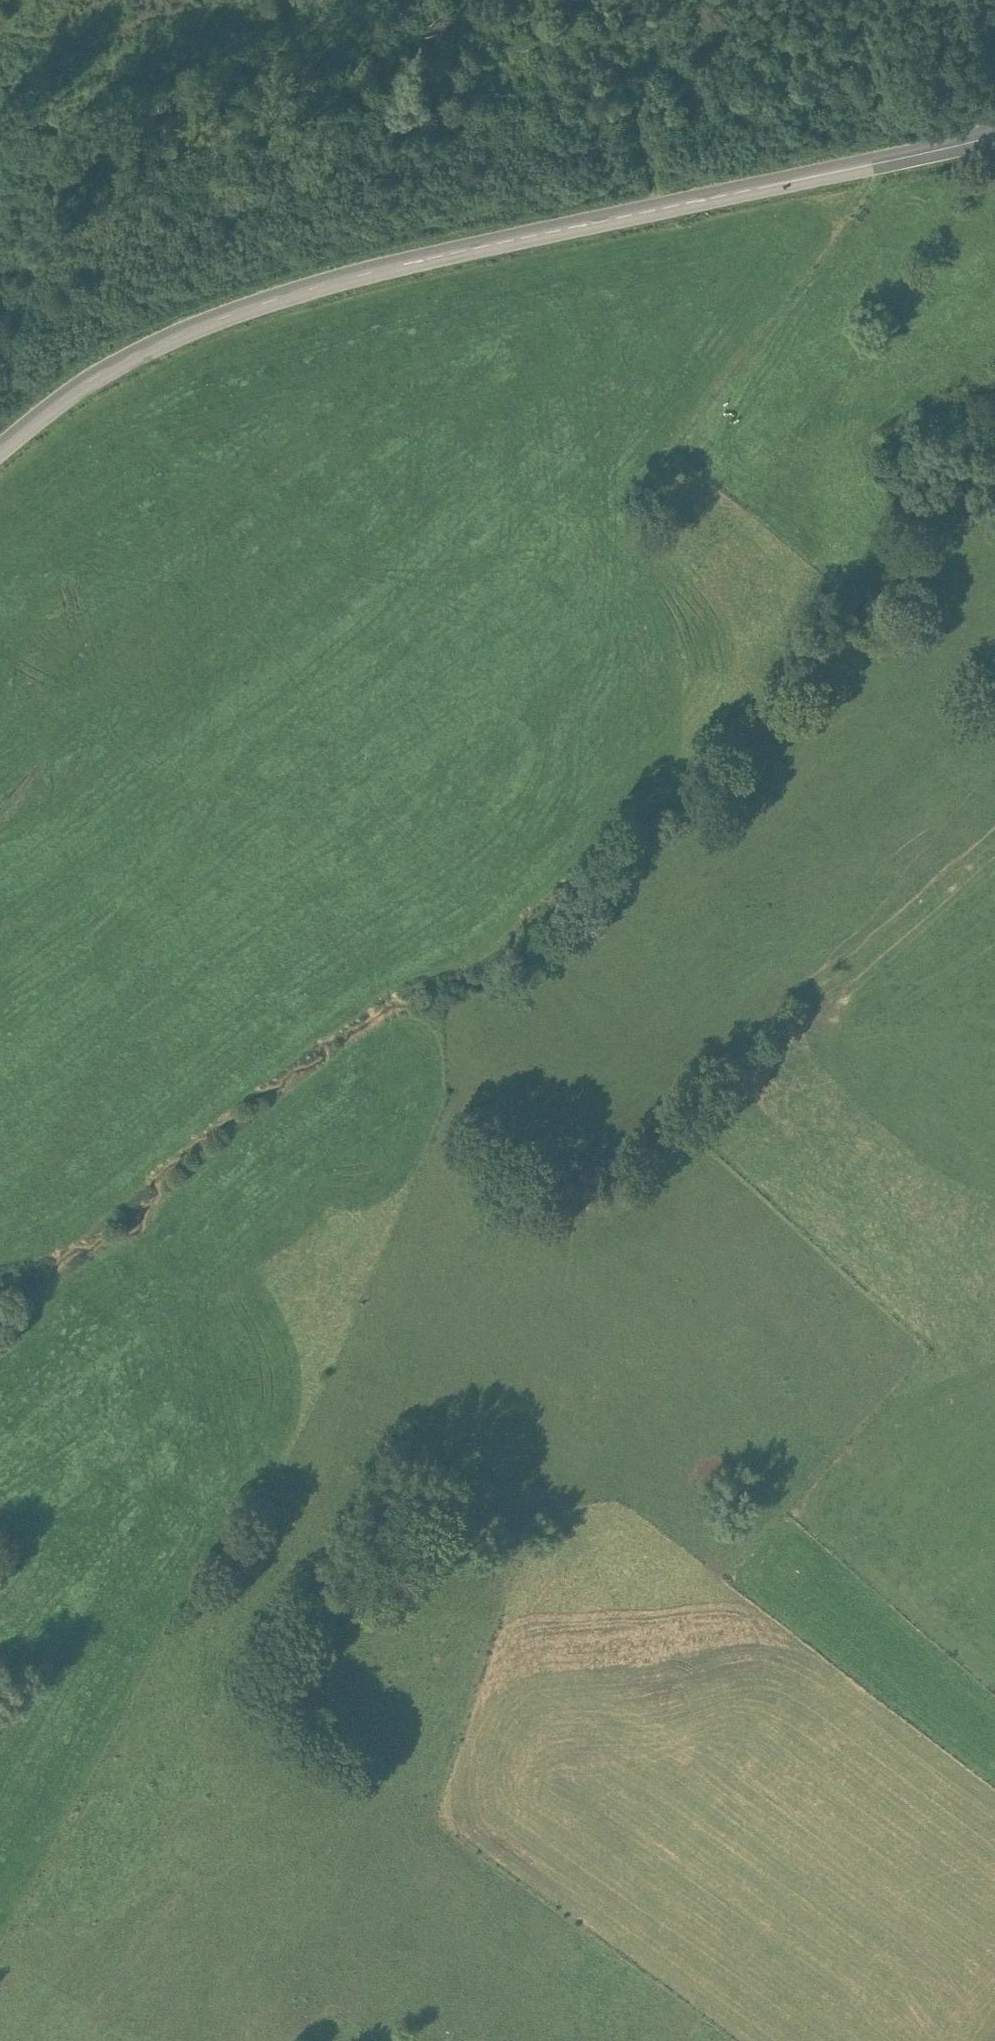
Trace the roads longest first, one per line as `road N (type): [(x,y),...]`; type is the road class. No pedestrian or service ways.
road 1 (tertiary): [(994,136),(367,277),(205,326),(71,396),(0,453)]

